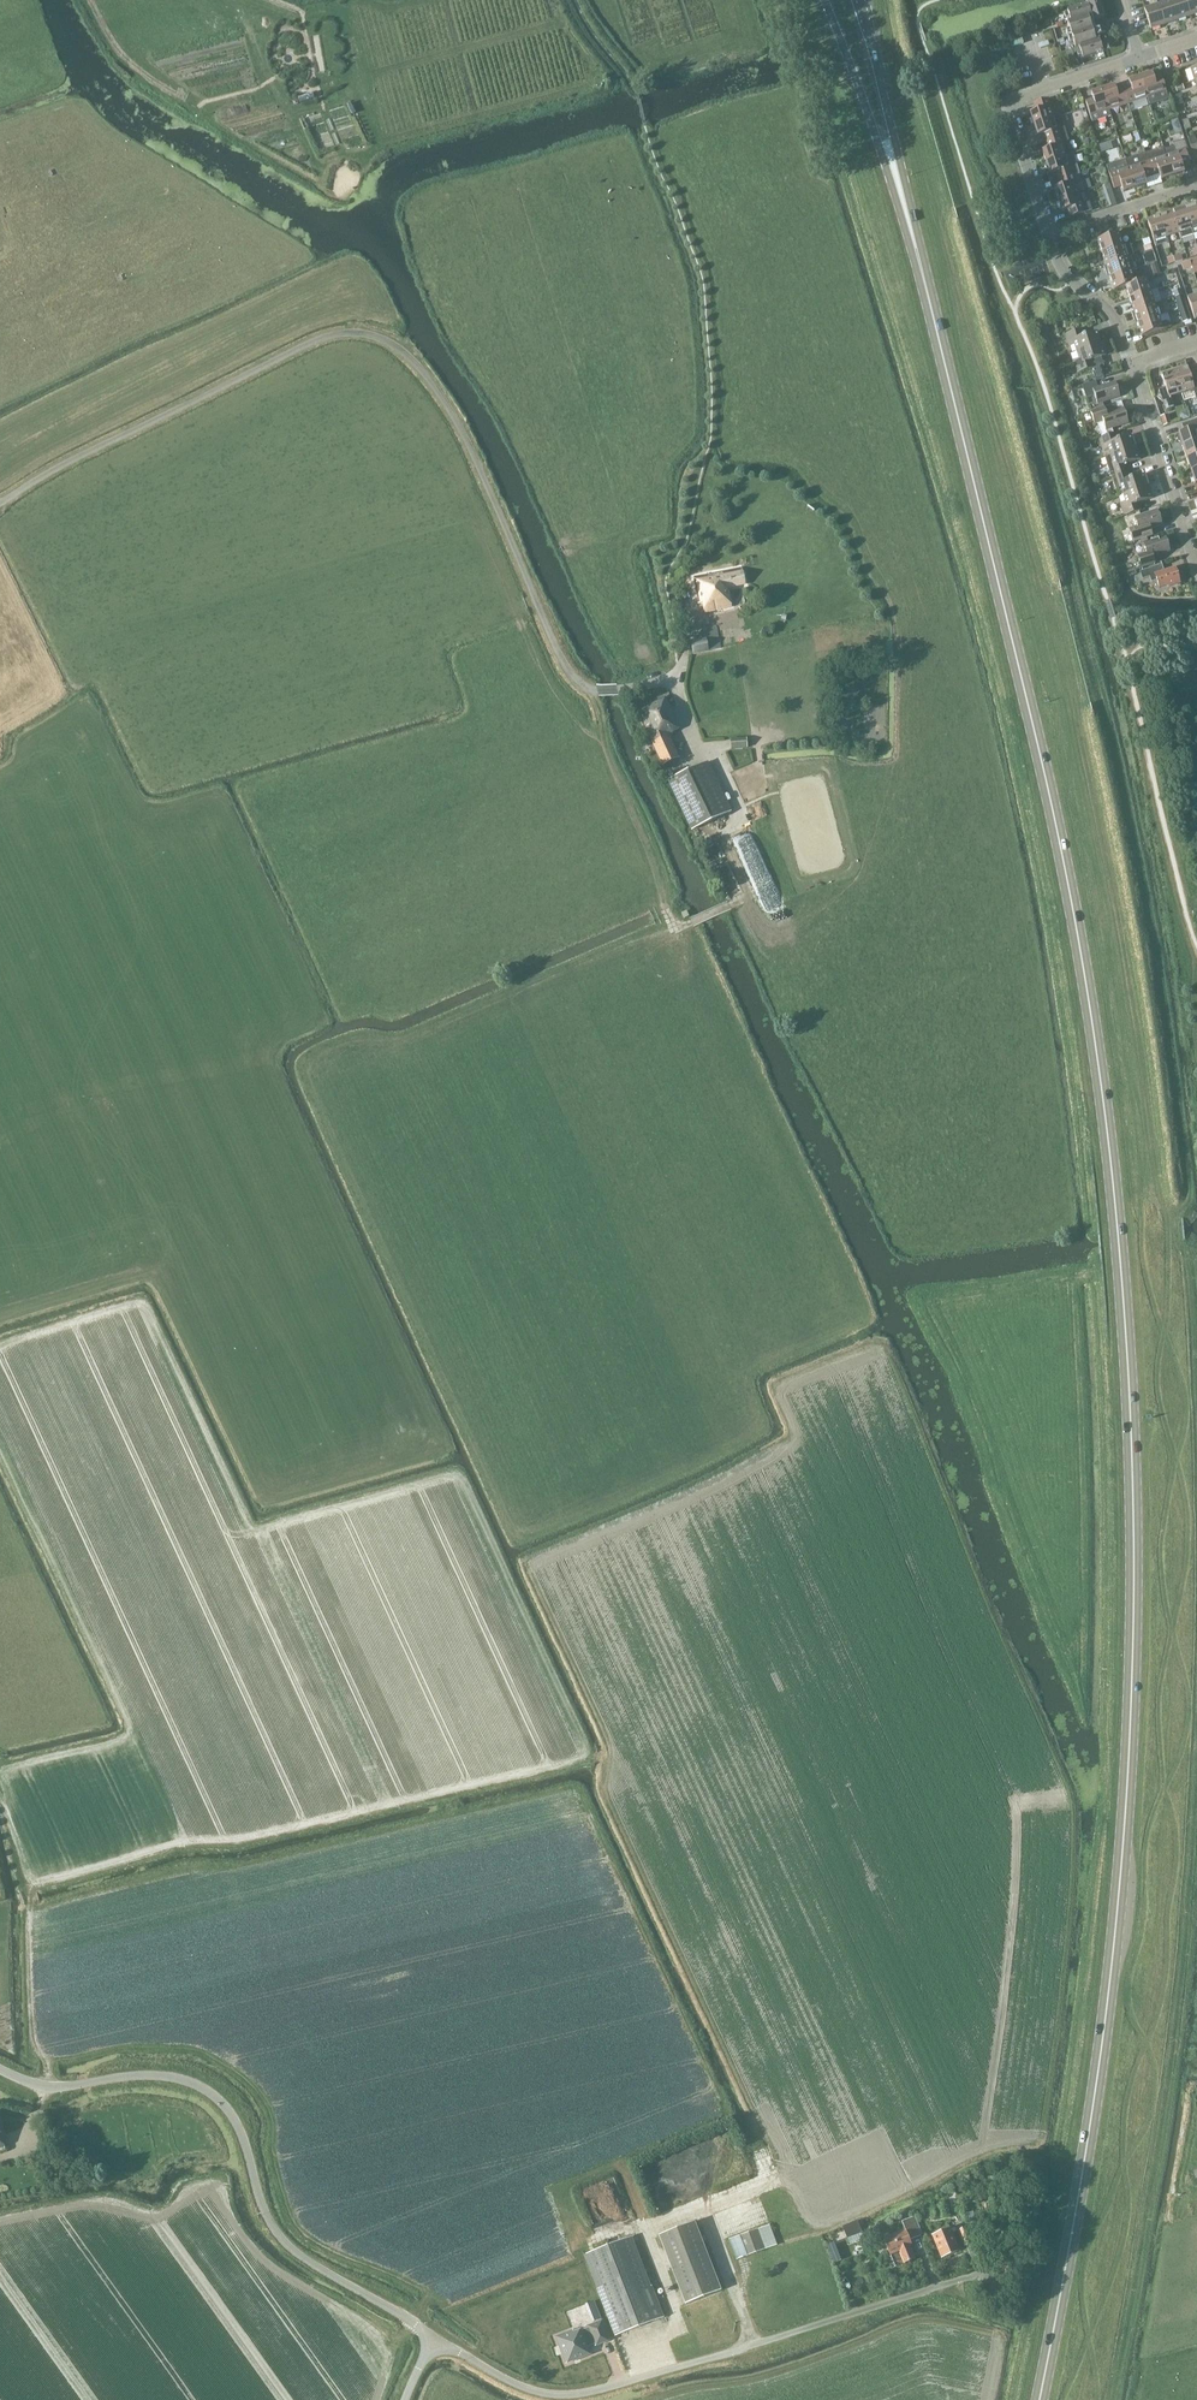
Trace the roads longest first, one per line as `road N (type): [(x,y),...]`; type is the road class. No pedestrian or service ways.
road 1 (unclassified): [(684,660),(676,677),(625,690),(592,691),(571,678),(450,411),(414,361),(374,336),(343,332),(302,346),(63,462),(0,504)]
road 2 (primary): [(1074,908),(1112,1209),(1127,1418),(1130,1639)]
road 3 (primary): [(1153,1627),(1138,1236),(1113,1057),(1074,908)]
road 4 (primary): [(1074,908),(916,249)]
road 5 (unclassified): [(989,2272),(572,2394),(523,2388),(432,2338)]
road 6 (unclassified): [(432,2338),(286,2244),(264,2215),(234,2122),(198,2086),(148,2075),(40,2085),(0,2069)]
road 7 (primary): [(1130,1639),(1097,2089)]
road 8 (primary): [(1097,2089),(1117,2021),(1138,1860),(1153,1652)]
road 9 (primary): [(1039,2399),(1097,2089)]
road 10 (residential): [(1047,233),(1011,104),(1139,59)]
road 11 (primary): [(826,0),(916,249)]
road 12 (primary): [(916,249),(862,0)]
road 13 (residential): [(1196,572),(1132,365)]
road 14 (track): [(674,930),(749,896),(723,838),(748,826)]
road 15 (residential): [(1132,365),(1113,318),(1063,273),(1047,233)]
road 16 (residential): [(1047,233),(1196,186)]

